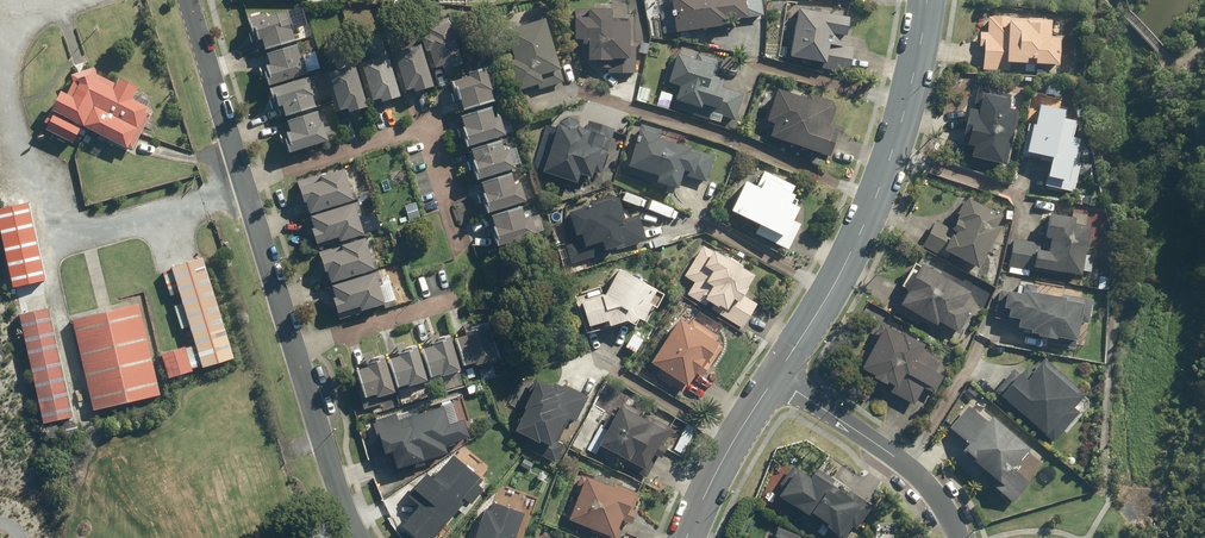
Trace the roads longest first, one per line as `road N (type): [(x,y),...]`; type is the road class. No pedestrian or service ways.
road 1 (residential): [(359,537),(188,0)]
road 2 (tertiary): [(775,376),(874,199),(905,108),(927,0)]
road 3 (residential): [(775,376),(911,470),(939,500),(957,537)]
road 4 (tertiary): [(686,537),(775,376)]

